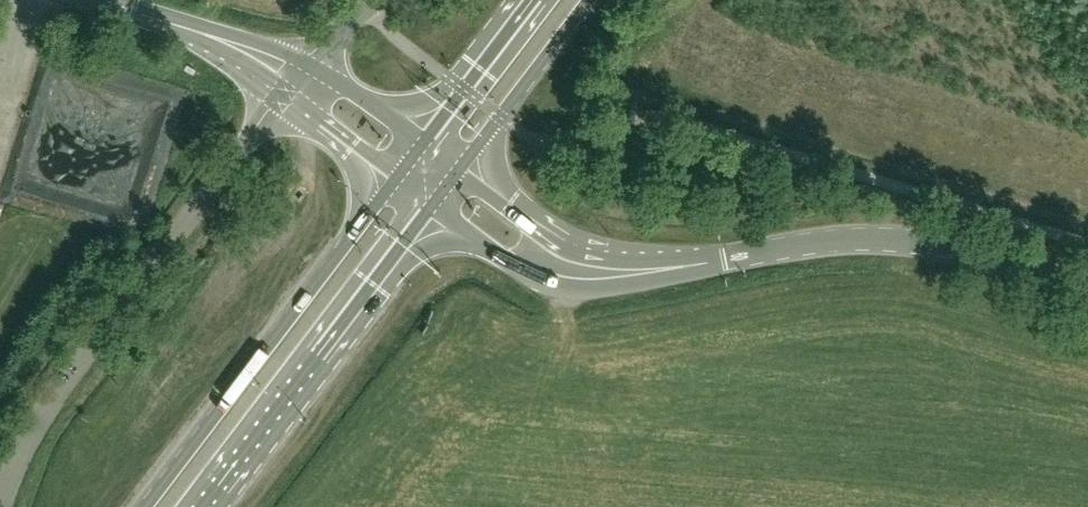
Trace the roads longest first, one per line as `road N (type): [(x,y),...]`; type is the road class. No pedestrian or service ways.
road 1 (unclassified): [(0,503),(31,435),(182,215),(287,94)]
road 2 (primary): [(400,177),(149,506)]
road 3 (primary): [(204,506),(441,204)]
road 4 (tertiary): [(1087,290),(913,242),(725,261)]
road 5 (tertiary): [(441,204),(546,282),(621,285),(725,261)]
road 6 (tertiary): [(725,261),(646,257),(569,239),(469,168)]
road 7 (primary): [(469,168),(594,0)]
road 8 (primary): [(533,0),(428,136)]
road 9 (unclassified): [(313,65),(172,26)]
road 10 (unclassified): [(287,94),(400,177)]
road 11 (unclassified): [(428,136),(313,65)]
road 12 (unclassified): [(172,26),(287,94)]

